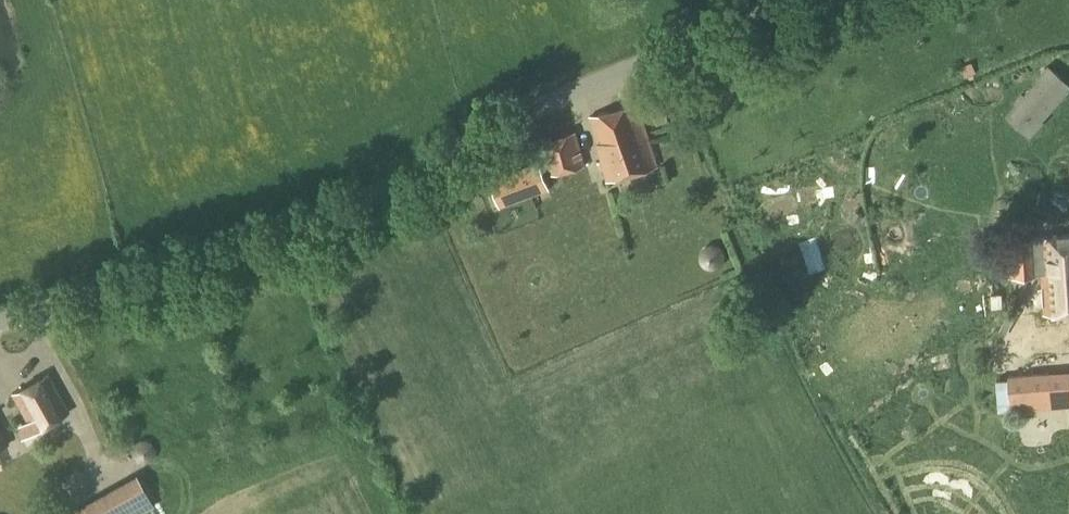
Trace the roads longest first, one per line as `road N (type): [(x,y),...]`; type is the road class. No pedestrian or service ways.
road 1 (unclassified): [(0,325),(280,243),(487,135),(799,0)]

